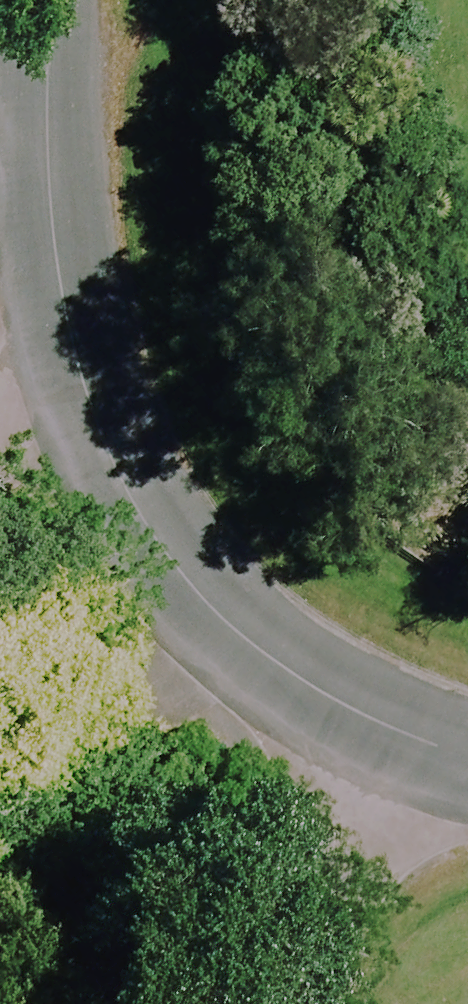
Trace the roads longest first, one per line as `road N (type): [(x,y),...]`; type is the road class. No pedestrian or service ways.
road 1 (unclassified): [(424,732),(259,629),(155,518),(77,347)]
road 2 (unclassified): [(77,347),(76,0)]
road 3 (residential): [(424,732),(333,859),(293,948),(279,1003)]

